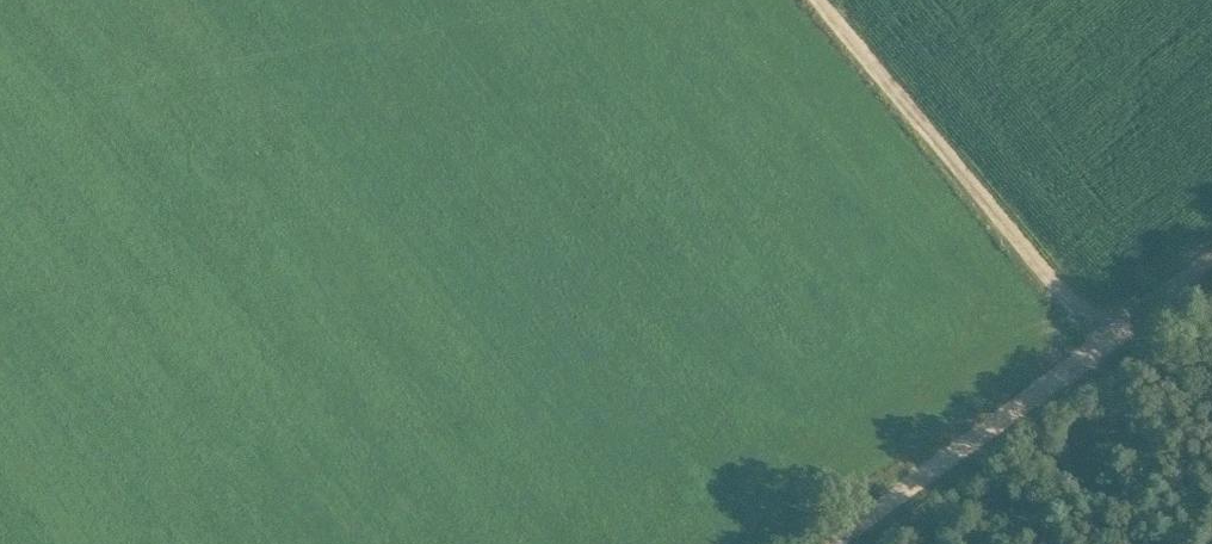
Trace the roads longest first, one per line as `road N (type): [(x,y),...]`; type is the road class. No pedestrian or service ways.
road 1 (track): [(822,0),(1045,267),(1111,333)]
road 2 (track): [(1111,333),(831,543)]
road 3 (track): [(1211,257),(1111,333)]

